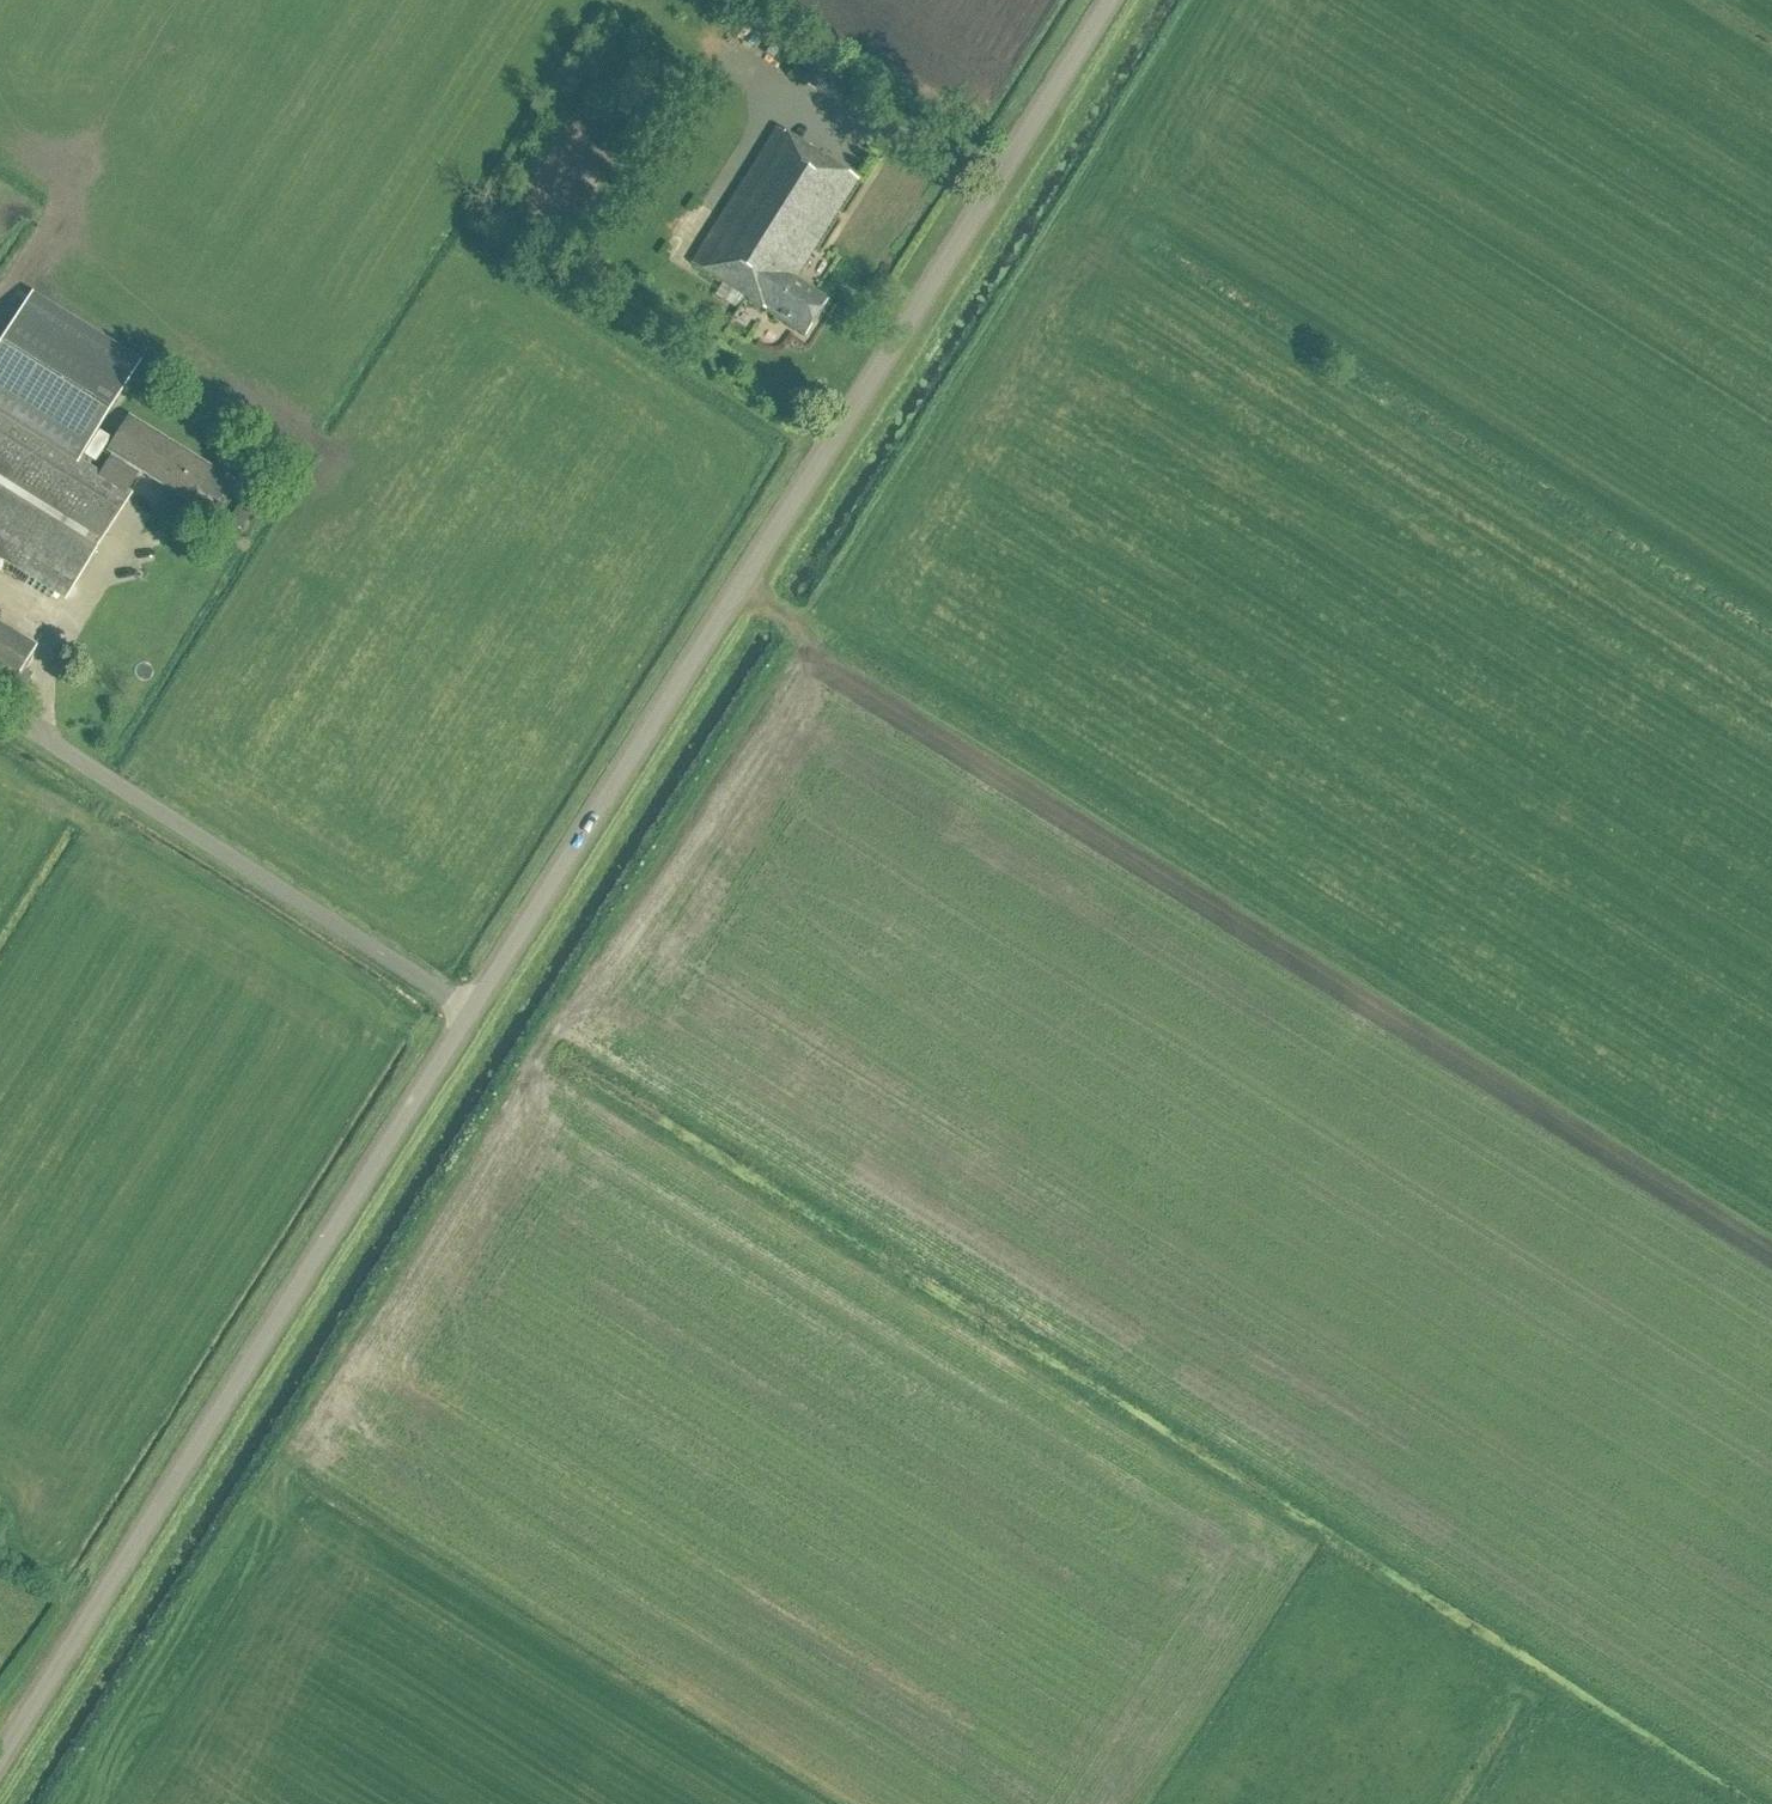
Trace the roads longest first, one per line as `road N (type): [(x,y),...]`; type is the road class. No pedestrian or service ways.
road 1 (unclassified): [(0,1757),(1108,0)]

